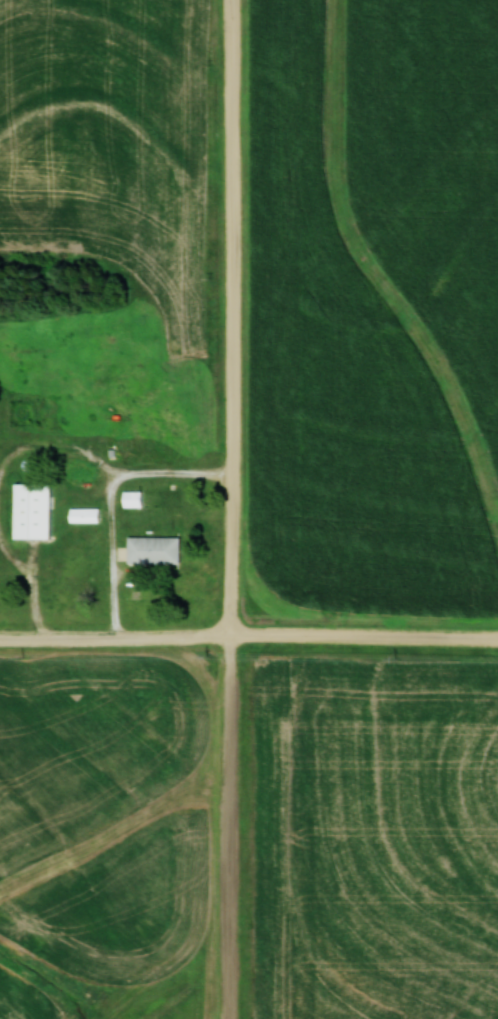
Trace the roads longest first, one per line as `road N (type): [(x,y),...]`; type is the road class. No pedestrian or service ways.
road 1 (residential): [(233,1018),(231,0)]
road 2 (residential): [(497,642),(0,642)]

